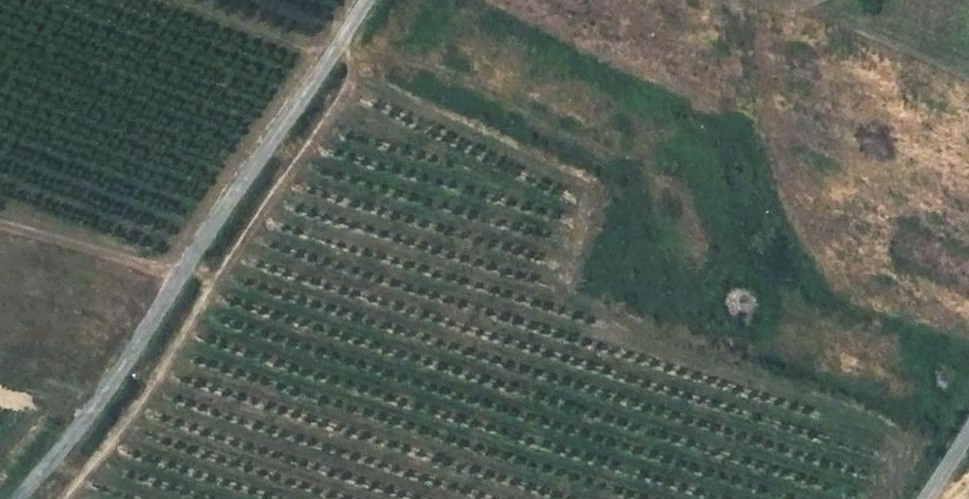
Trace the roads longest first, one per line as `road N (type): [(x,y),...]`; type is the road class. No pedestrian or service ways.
road 1 (unclassified): [(10,498),(110,384),(365,0)]

